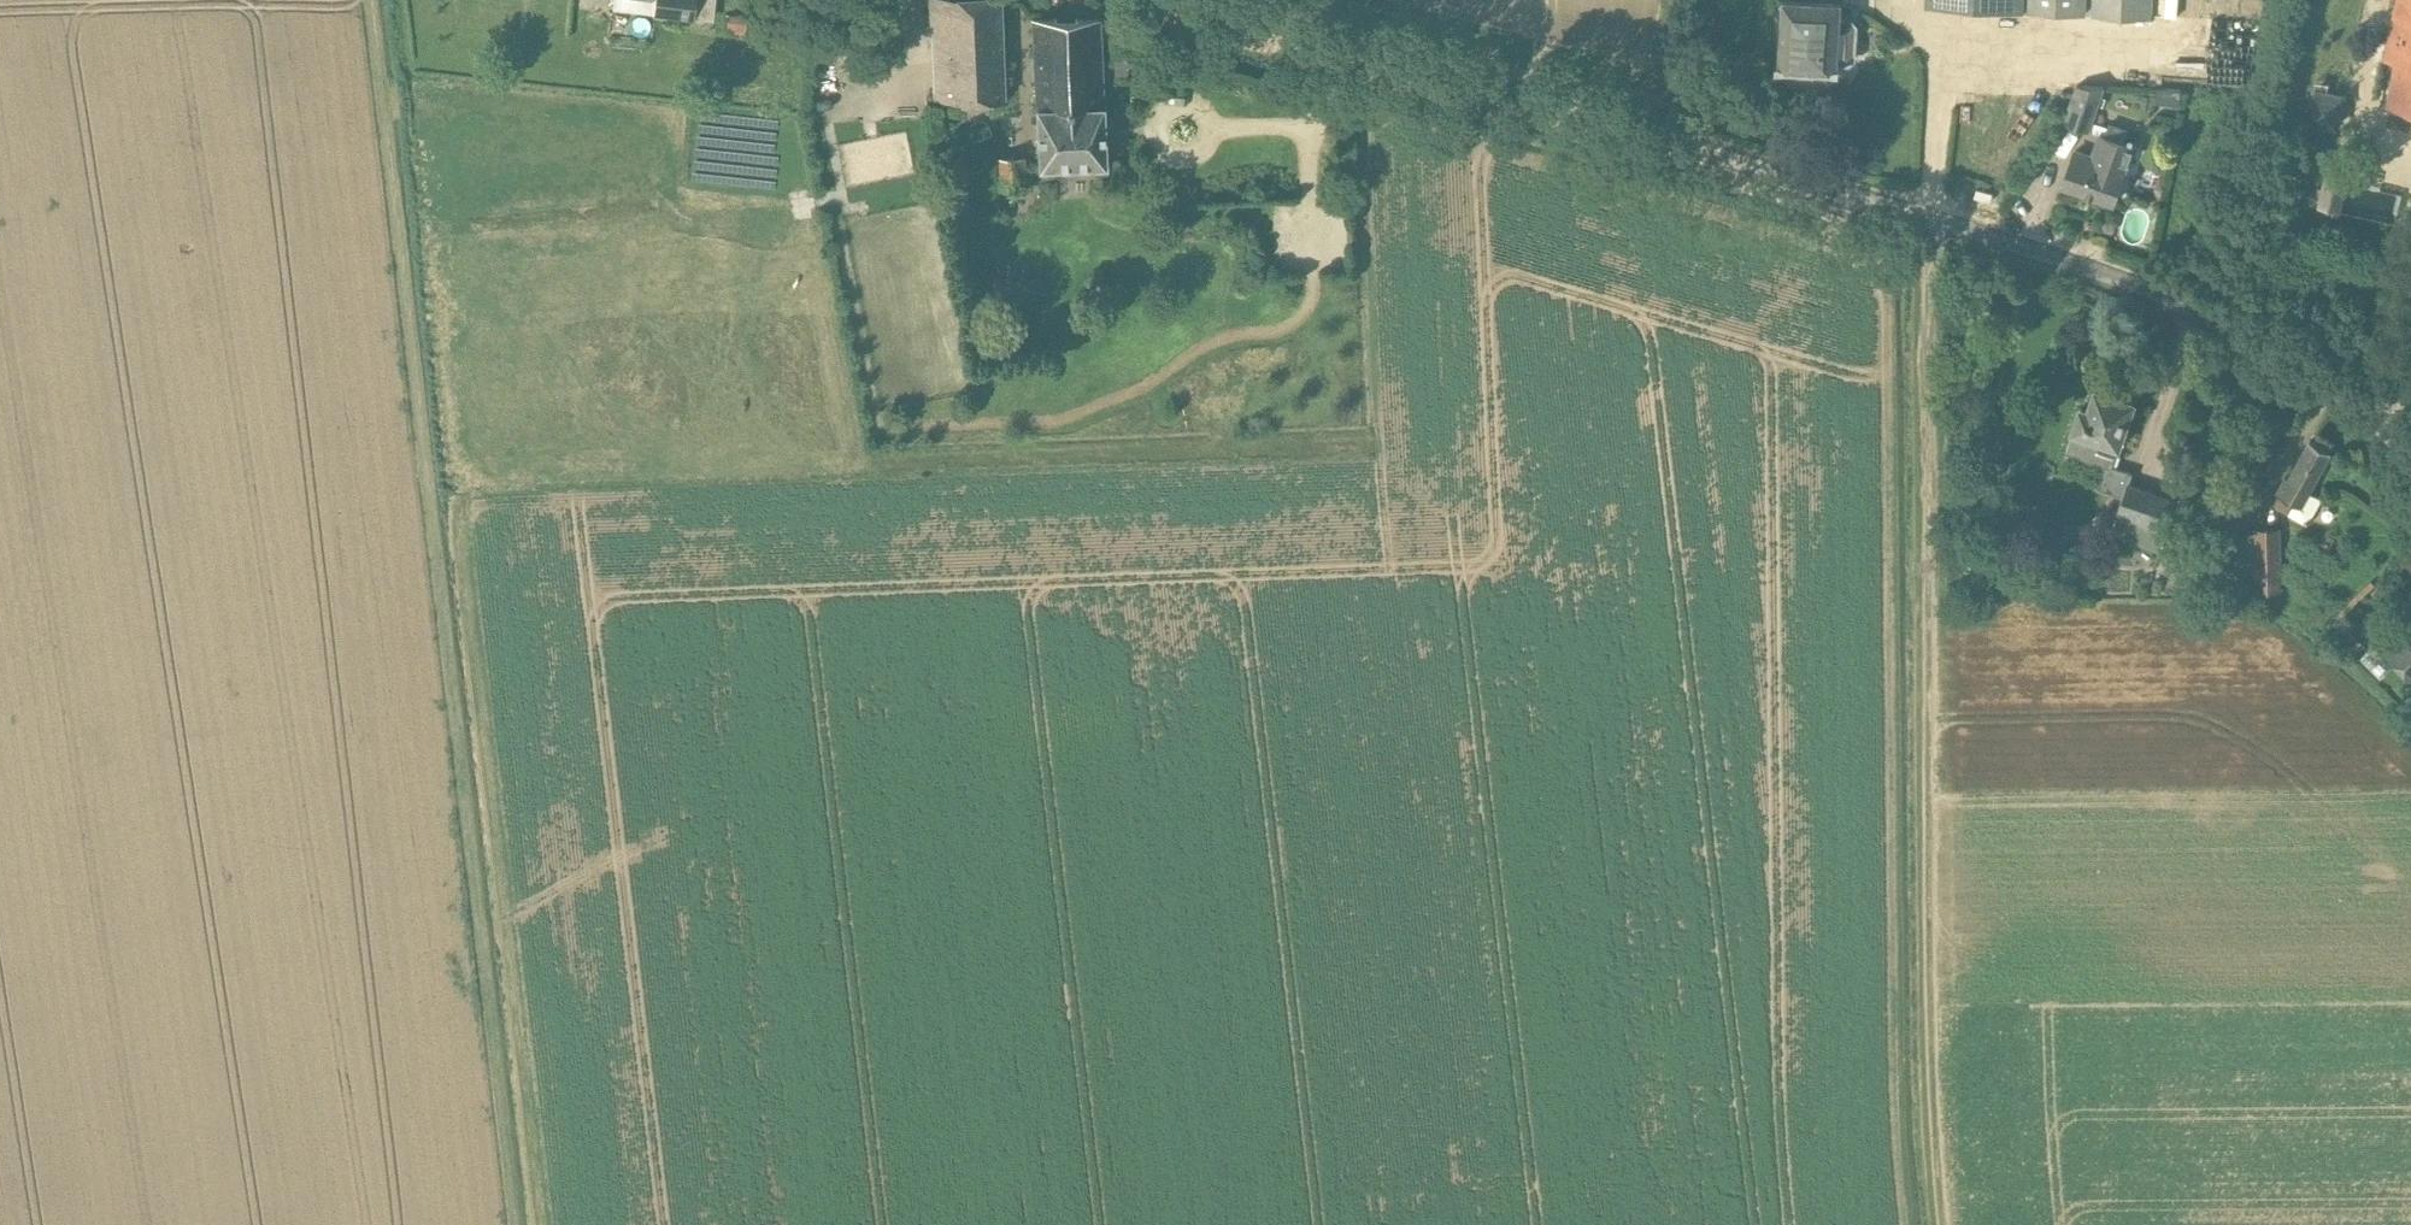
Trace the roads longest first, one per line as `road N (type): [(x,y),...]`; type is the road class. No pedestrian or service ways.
road 1 (unclassified): [(2410,414),(2223,314),(1713,138),(1247,0)]

